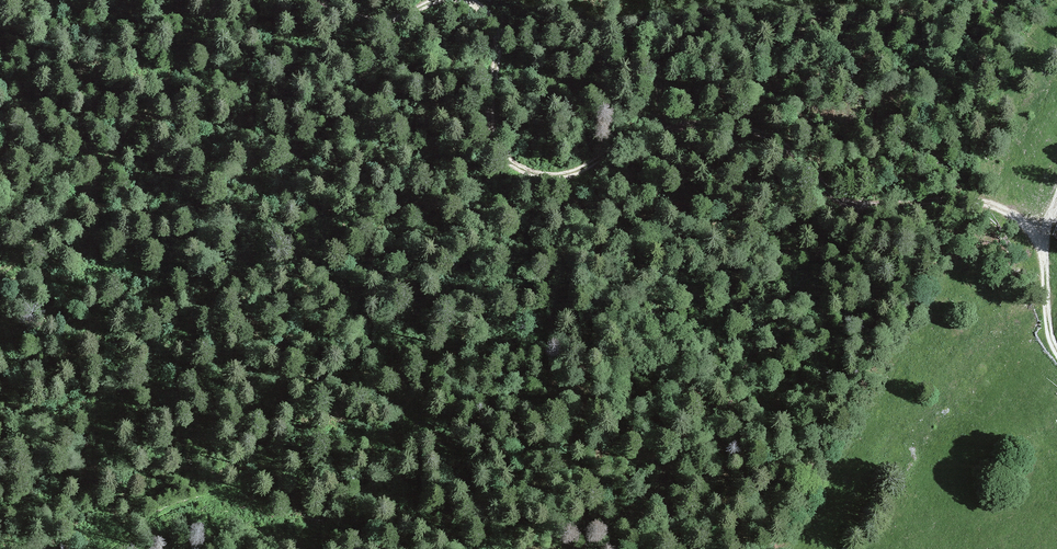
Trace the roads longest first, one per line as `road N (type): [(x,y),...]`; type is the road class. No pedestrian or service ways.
road 1 (track): [(1048,234),(988,202),(854,204),(788,150),(741,128),(660,130),(573,175),(530,172),(508,162),(493,134),(499,37),(471,0)]
road 2 (track): [(221,0),(175,78),(67,219),(0,272)]
road 3 (track): [(1056,203),(1048,234),(1056,349)]

